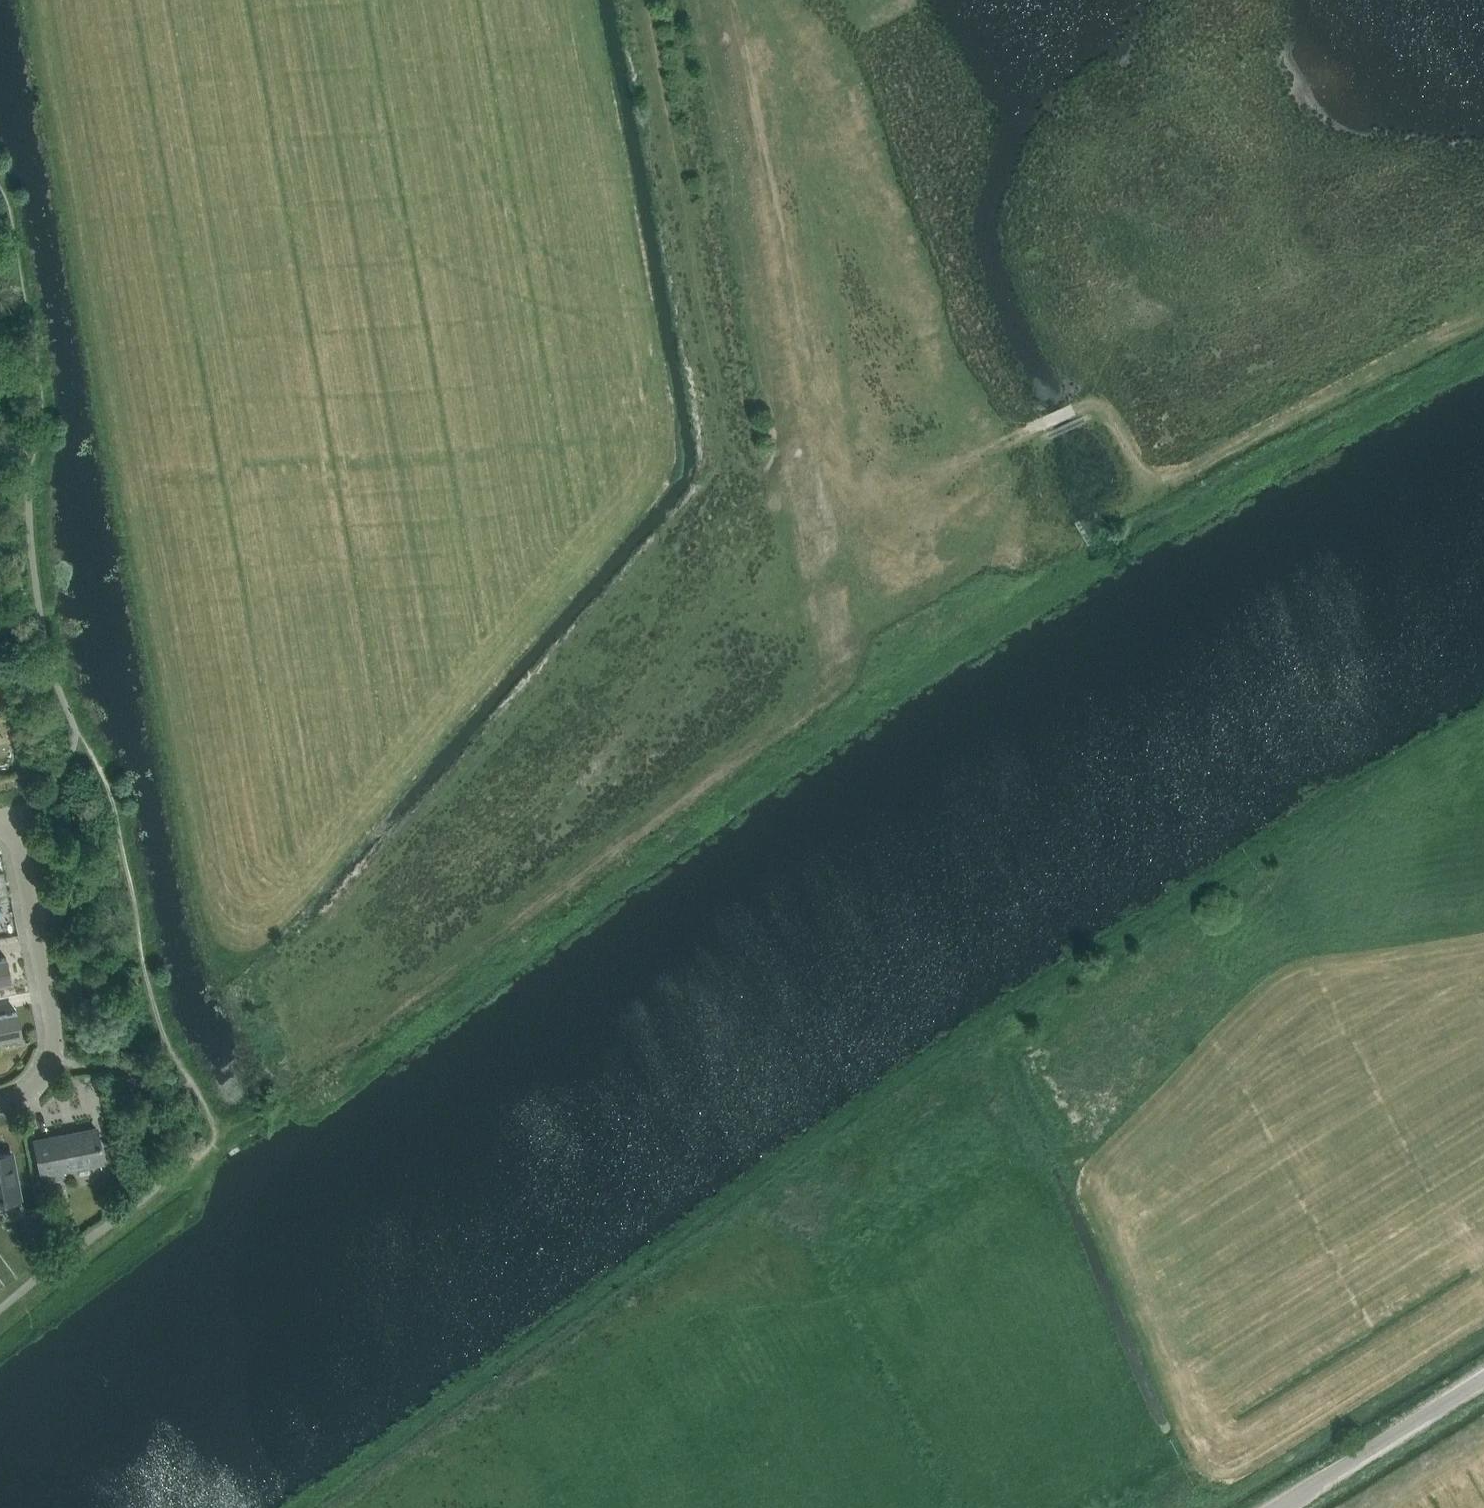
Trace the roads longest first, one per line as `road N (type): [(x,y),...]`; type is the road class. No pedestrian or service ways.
road 1 (residential): [(0,1105),(38,1087),(53,1058),(21,843)]
road 2 (unclassified): [(1286,1507),(1483,1388)]

